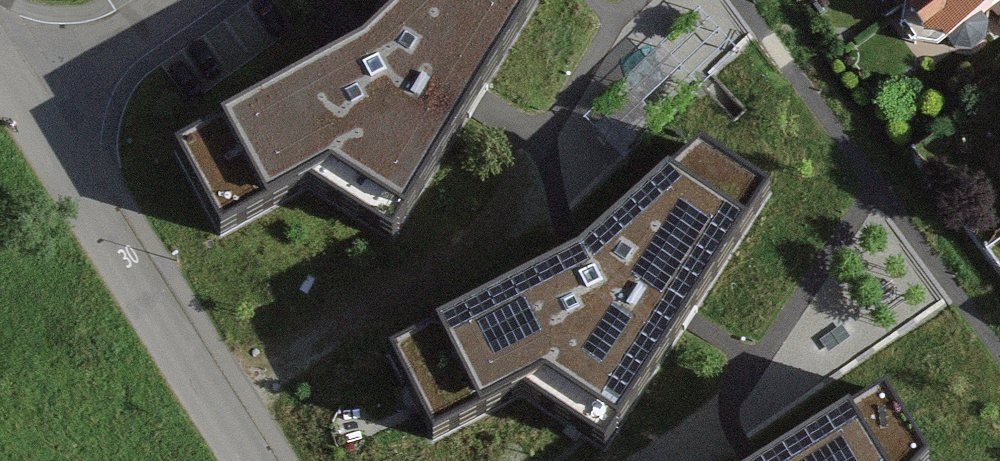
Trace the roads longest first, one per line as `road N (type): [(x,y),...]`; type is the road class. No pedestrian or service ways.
road 1 (residential): [(24,89),(256,460)]
road 2 (residential): [(176,0),(24,89)]

